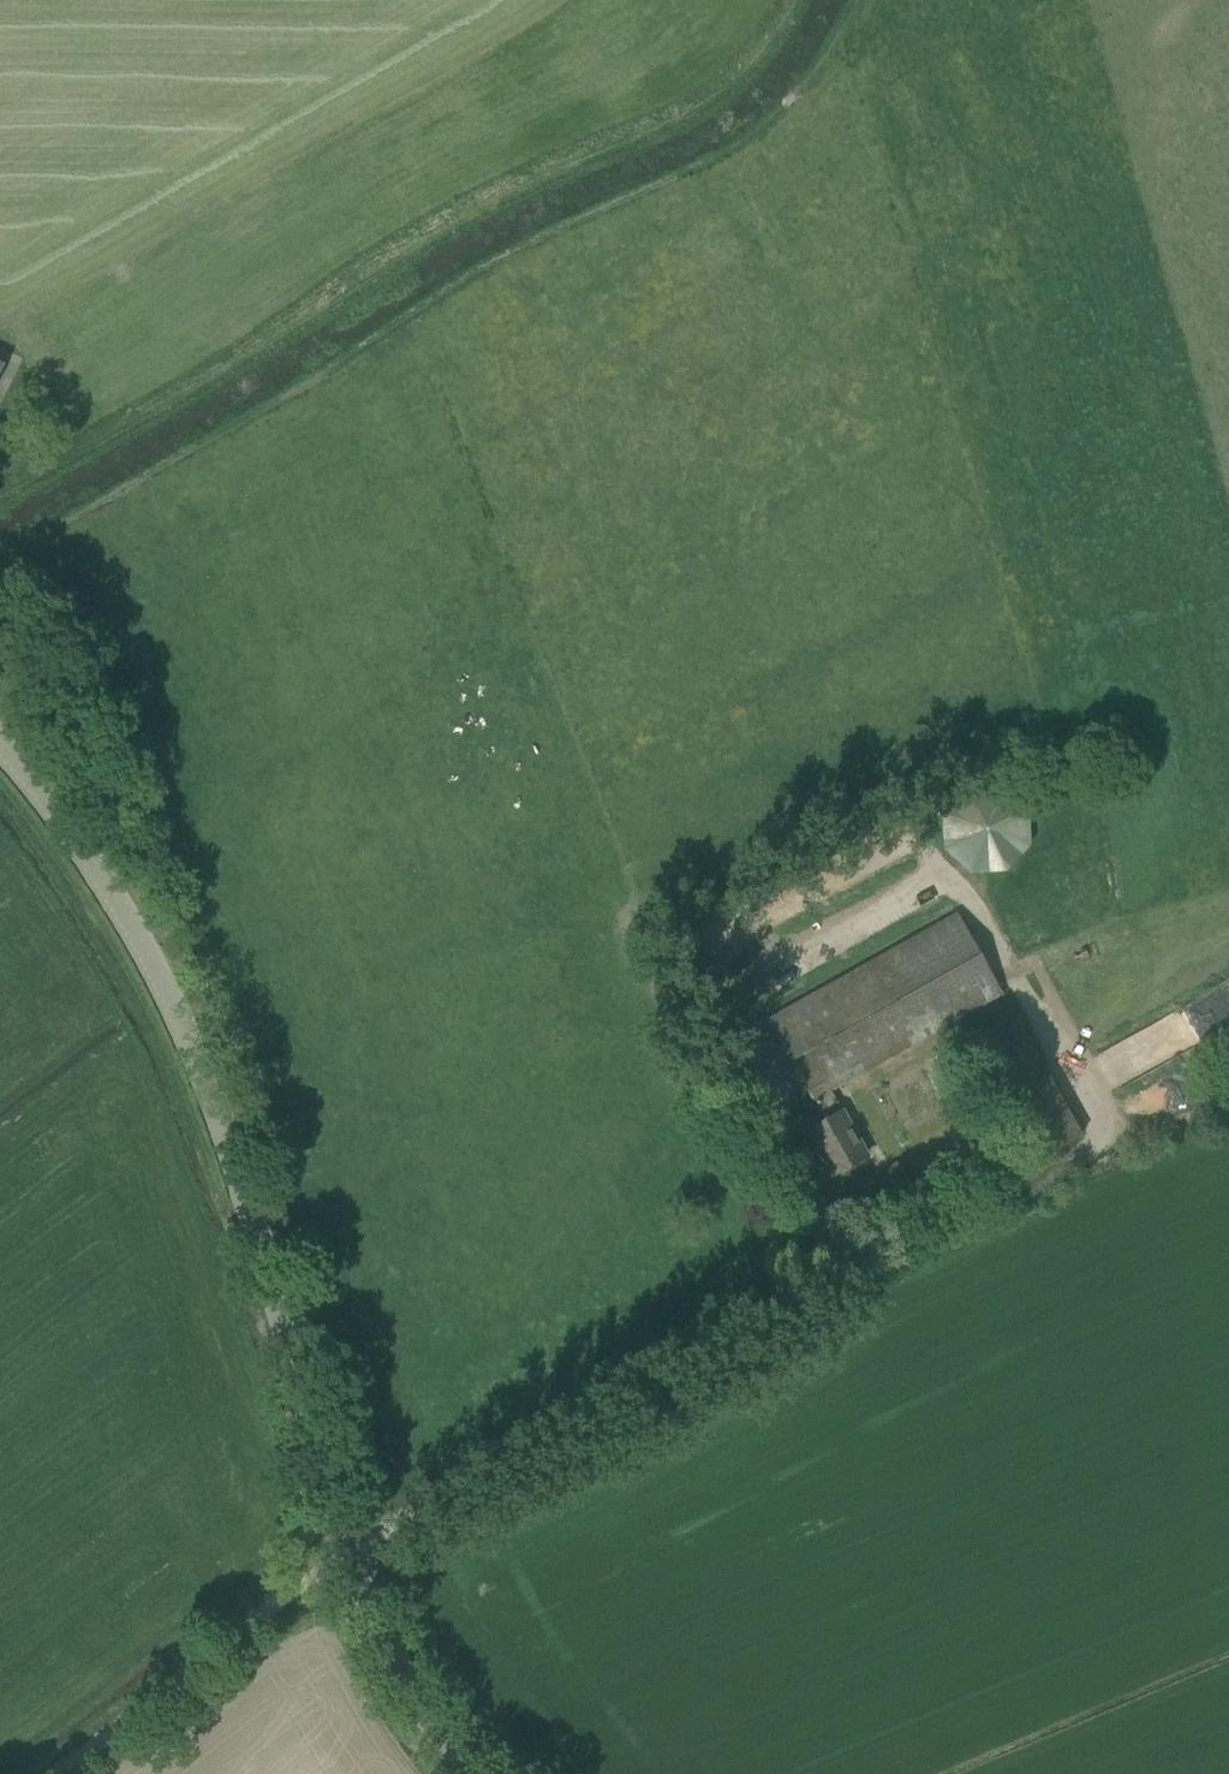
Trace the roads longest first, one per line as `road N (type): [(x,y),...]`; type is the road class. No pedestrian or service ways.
road 1 (track): [(53,1773),(348,1548),(849,1266),(1111,1134),(1228,1096)]
road 2 (tertiary): [(469,1773),(374,1619),(245,1204),(164,985),(86,857),(0,748)]

